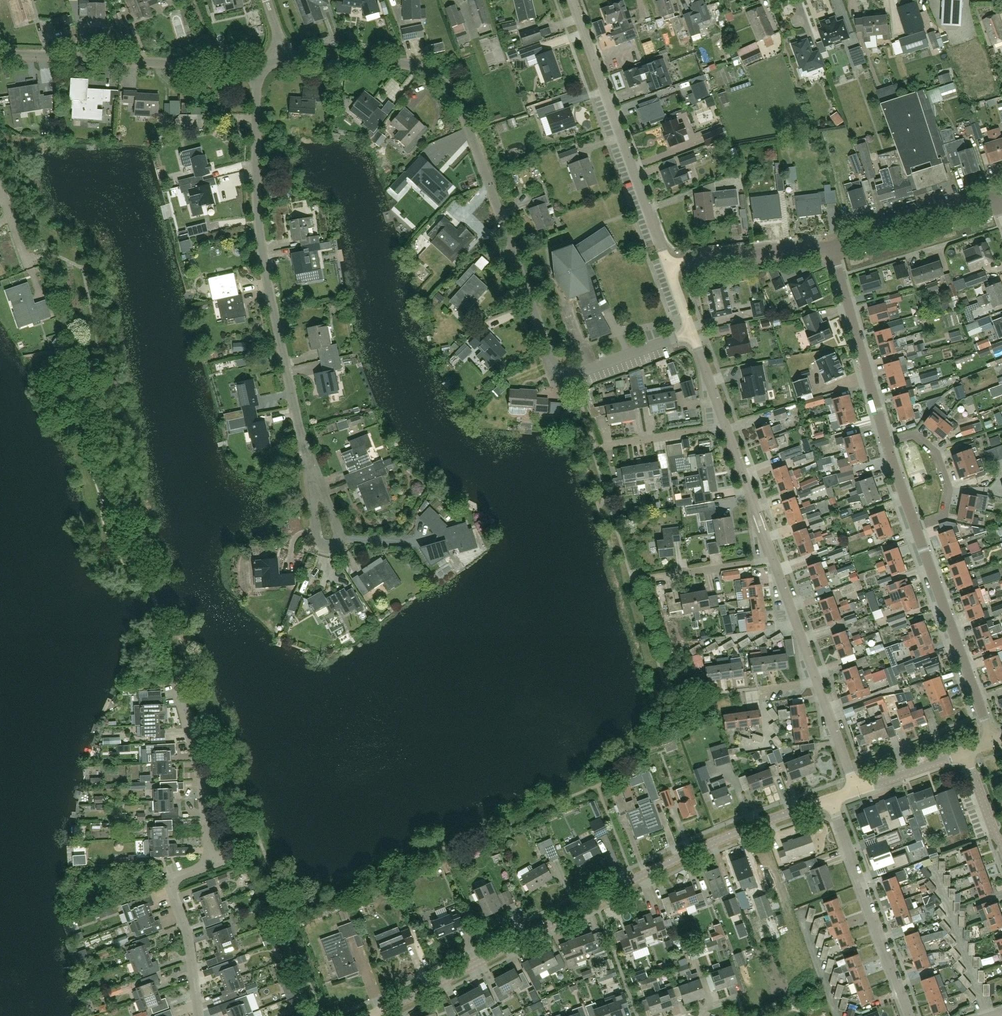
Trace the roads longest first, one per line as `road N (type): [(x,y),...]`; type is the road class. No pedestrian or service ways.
road 1 (residential): [(287,57),(386,63),(443,82),(557,370),(570,375),(692,333)]
road 2 (tertiary): [(380,1012),(710,843),(830,799)]
road 3 (residential): [(261,69),(254,238),(311,484)]
road 4 (residential): [(669,269),(573,0)]
road 5 (residential): [(0,53),(261,69)]
road 6 (residential): [(907,1015),(830,799)]
road 7 (residential): [(993,742),(915,528)]
road 8 (residential): [(887,444),(832,246)]
road 9 (residential): [(174,686),(206,863)]
road 10 (residential): [(206,863),(176,877),(174,888),(190,947),(195,1015)]
road 11 (residential): [(832,246),(998,196)]
road 12 (residential): [(669,269),(688,259),(832,246)]
road 13 (residential): [(773,561),(721,417)]
road 14 (residential): [(915,528),(943,517),(947,486),(933,451),(917,437),(887,444)]
road 15 (residential): [(632,579),(773,561)]
road 16 (residential): [(591,444),(721,417)]
road 17 (residential): [(816,683),(773,561)]

